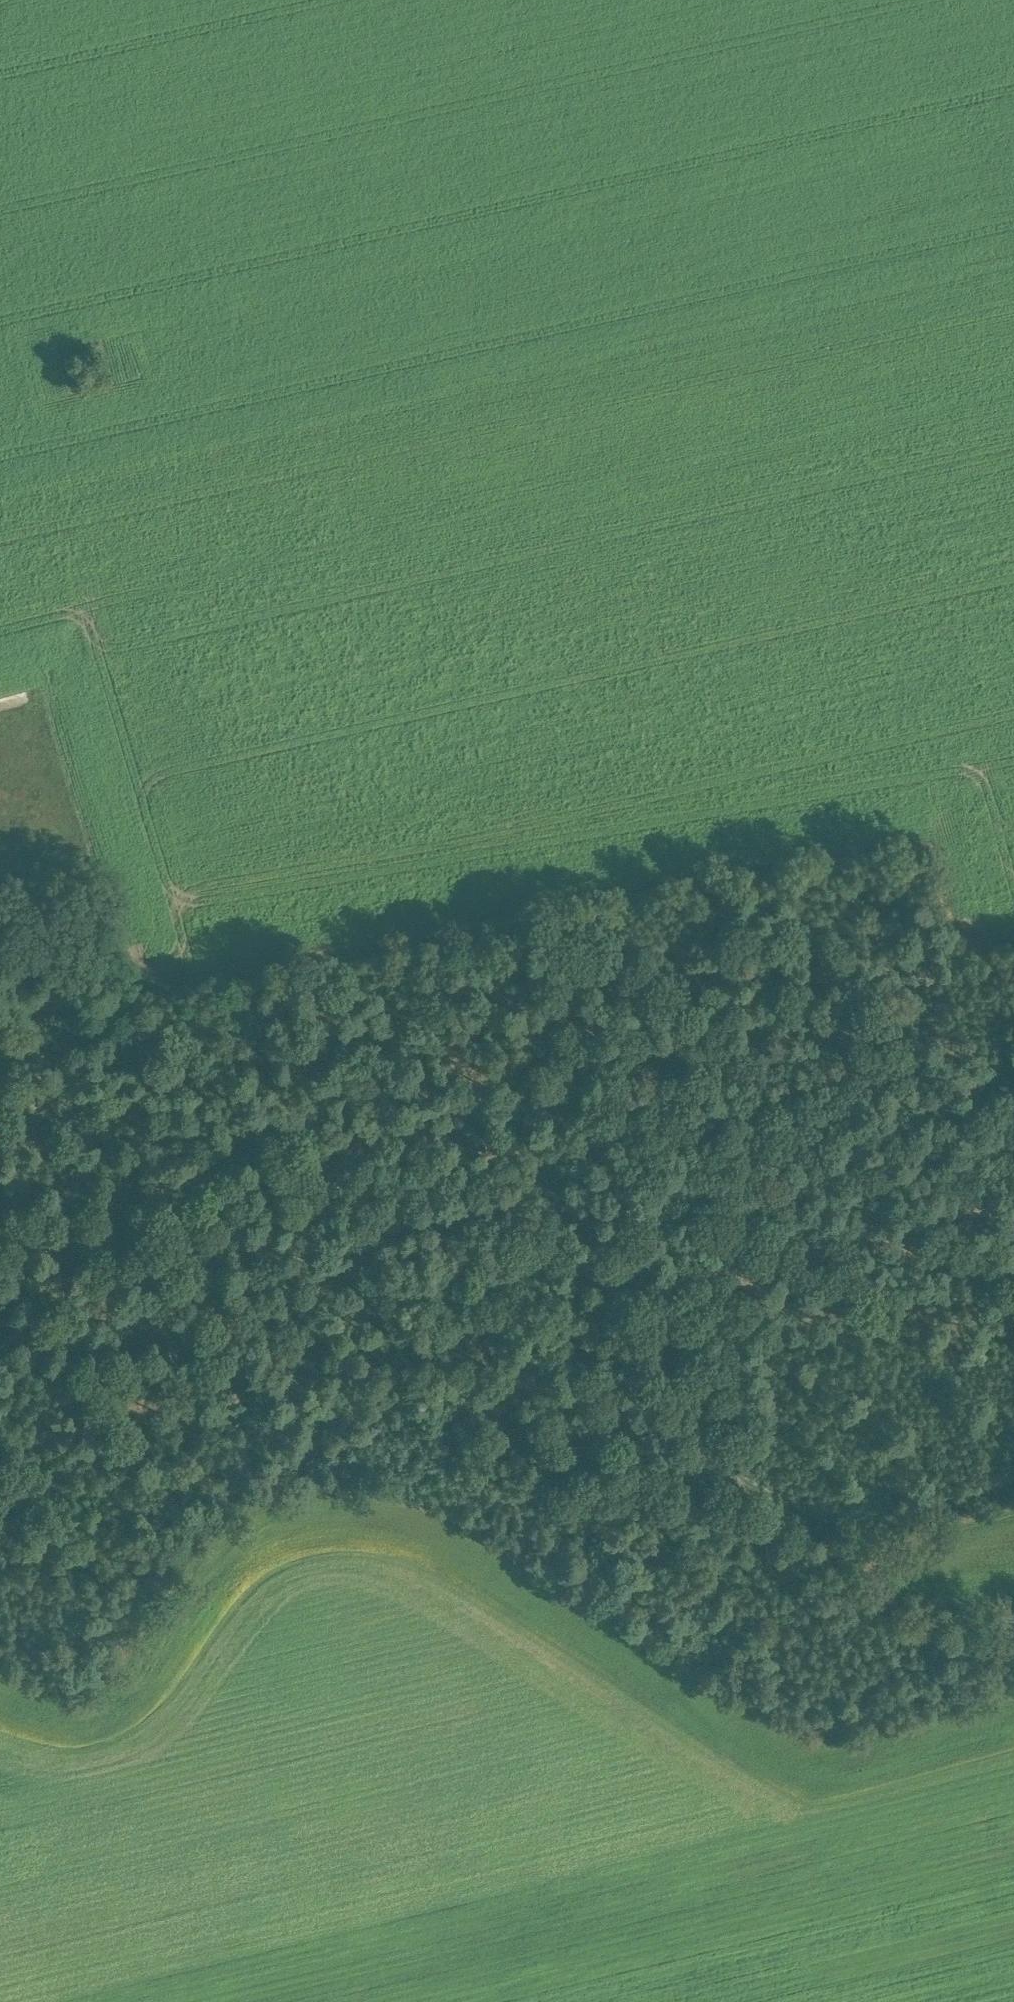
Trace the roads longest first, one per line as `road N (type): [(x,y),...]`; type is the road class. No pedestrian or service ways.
road 1 (track): [(1013,1502),(881,1538),(684,1428),(518,906),(0,1009)]
road 2 (track): [(122,987),(290,1510)]

